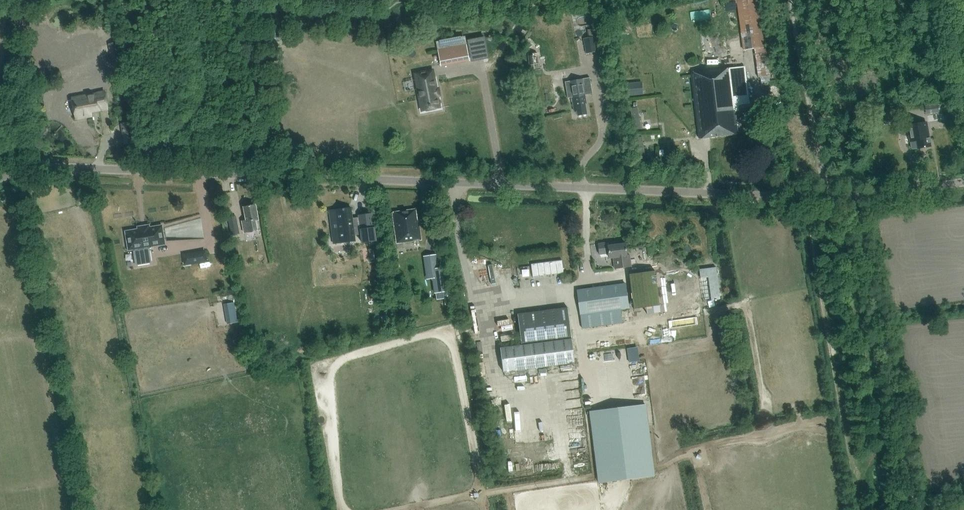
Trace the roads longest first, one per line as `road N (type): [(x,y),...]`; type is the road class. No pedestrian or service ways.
road 1 (unclassified): [(0,174),(63,166),(852,197),(963,182)]

